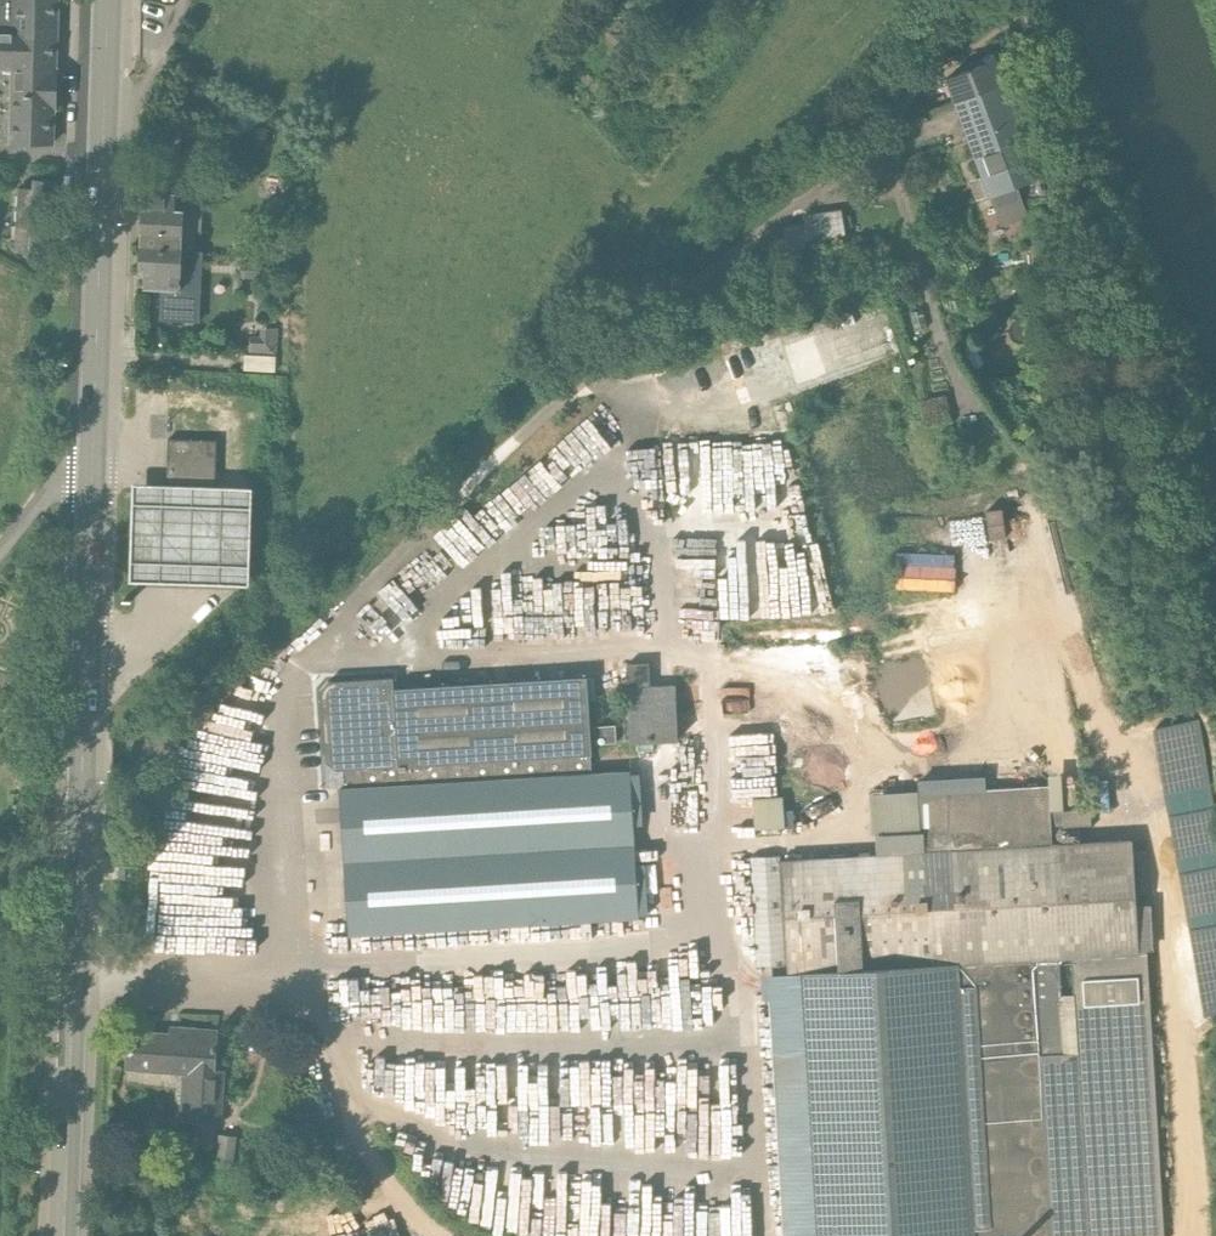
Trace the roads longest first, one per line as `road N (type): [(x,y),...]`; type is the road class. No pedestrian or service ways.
road 1 (secondary): [(65,1235),(92,481)]
road 2 (secondary): [(92,481),(104,107)]
road 3 (residential): [(184,0),(164,58),(137,100),(104,107)]
road 4 (unclassified): [(92,481),(70,481),(48,497),(0,550)]

